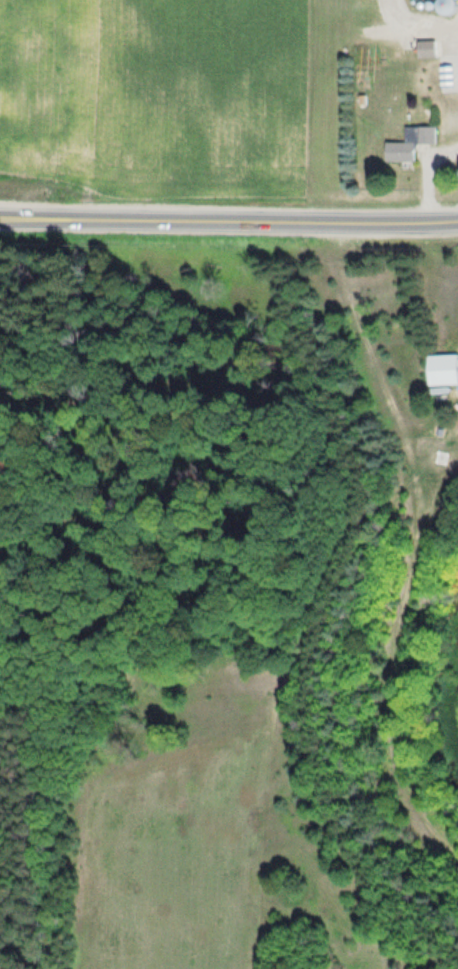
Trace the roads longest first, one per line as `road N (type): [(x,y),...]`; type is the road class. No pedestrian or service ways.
road 1 (tertiary): [(457,219),(0,216)]

